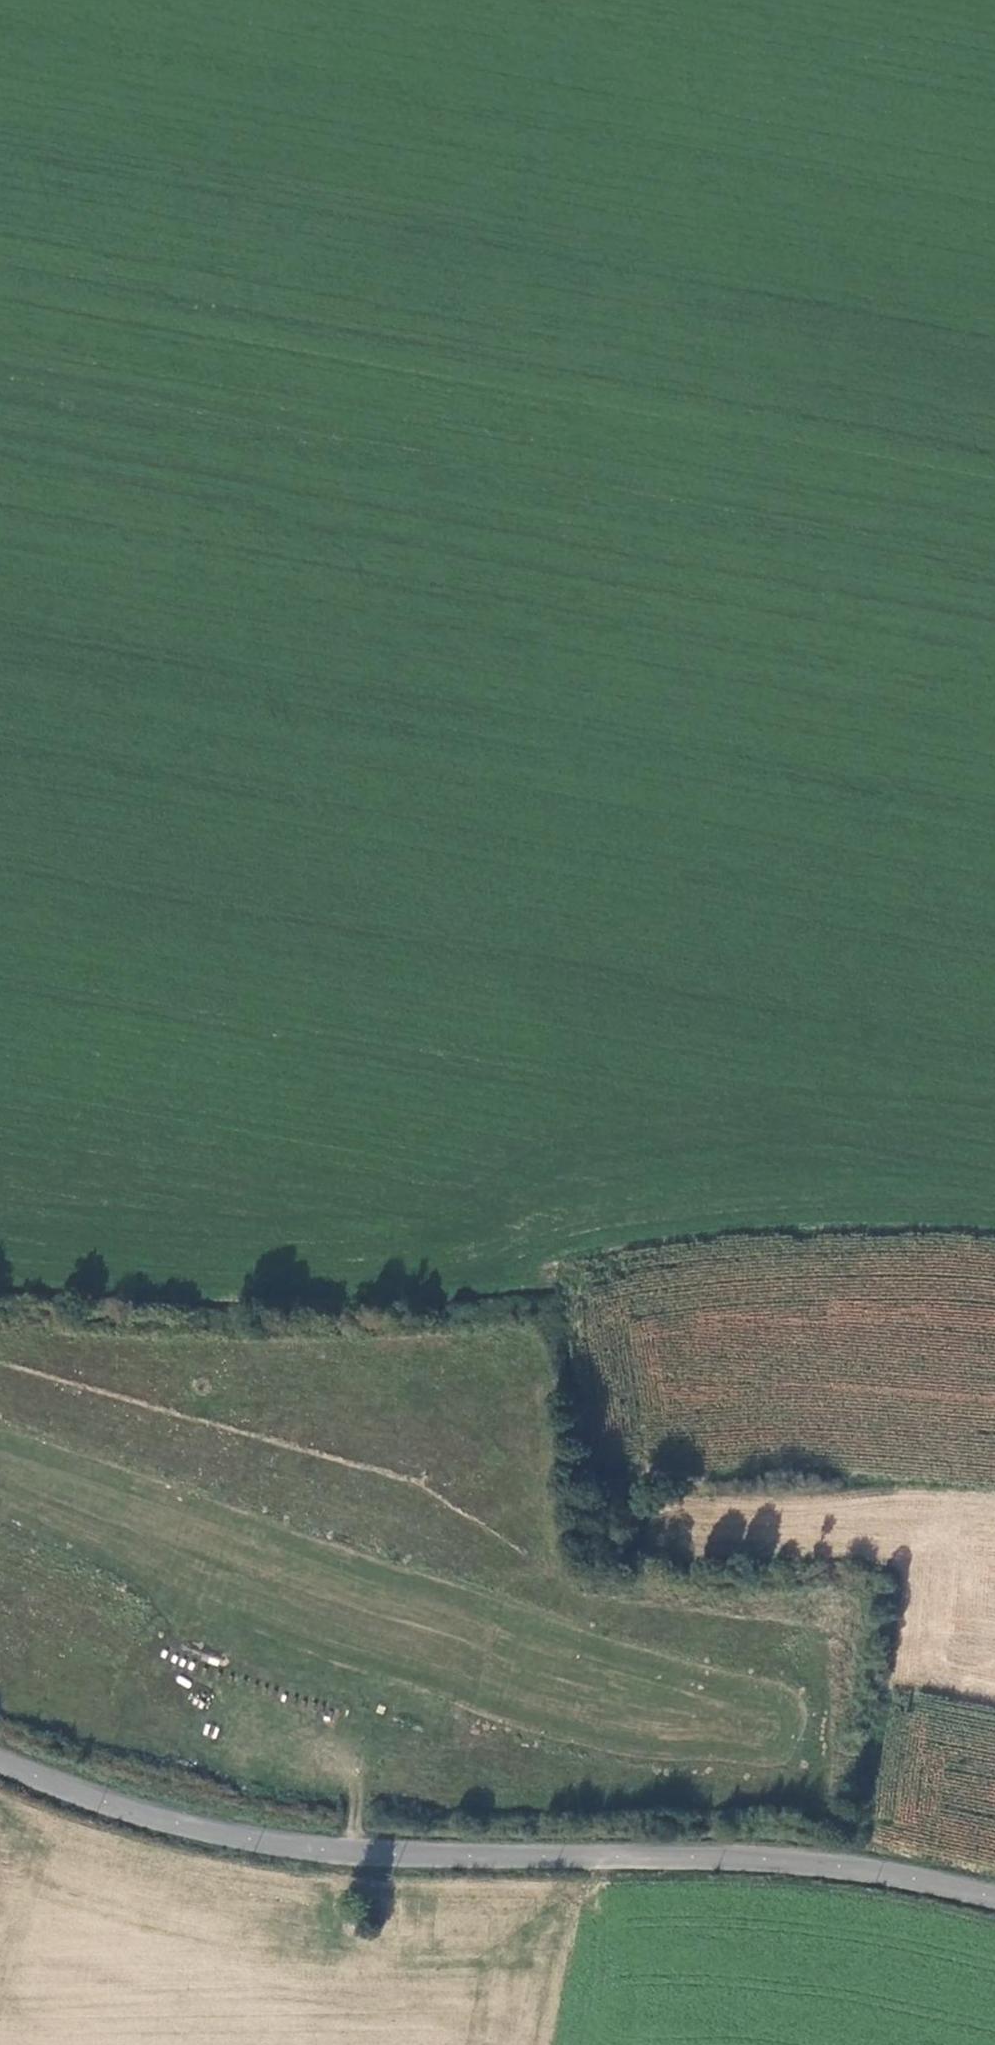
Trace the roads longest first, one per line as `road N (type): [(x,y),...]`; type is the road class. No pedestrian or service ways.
road 1 (tertiary): [(0,1761),(178,1823),(324,1849),(765,1859),(994,1896)]

